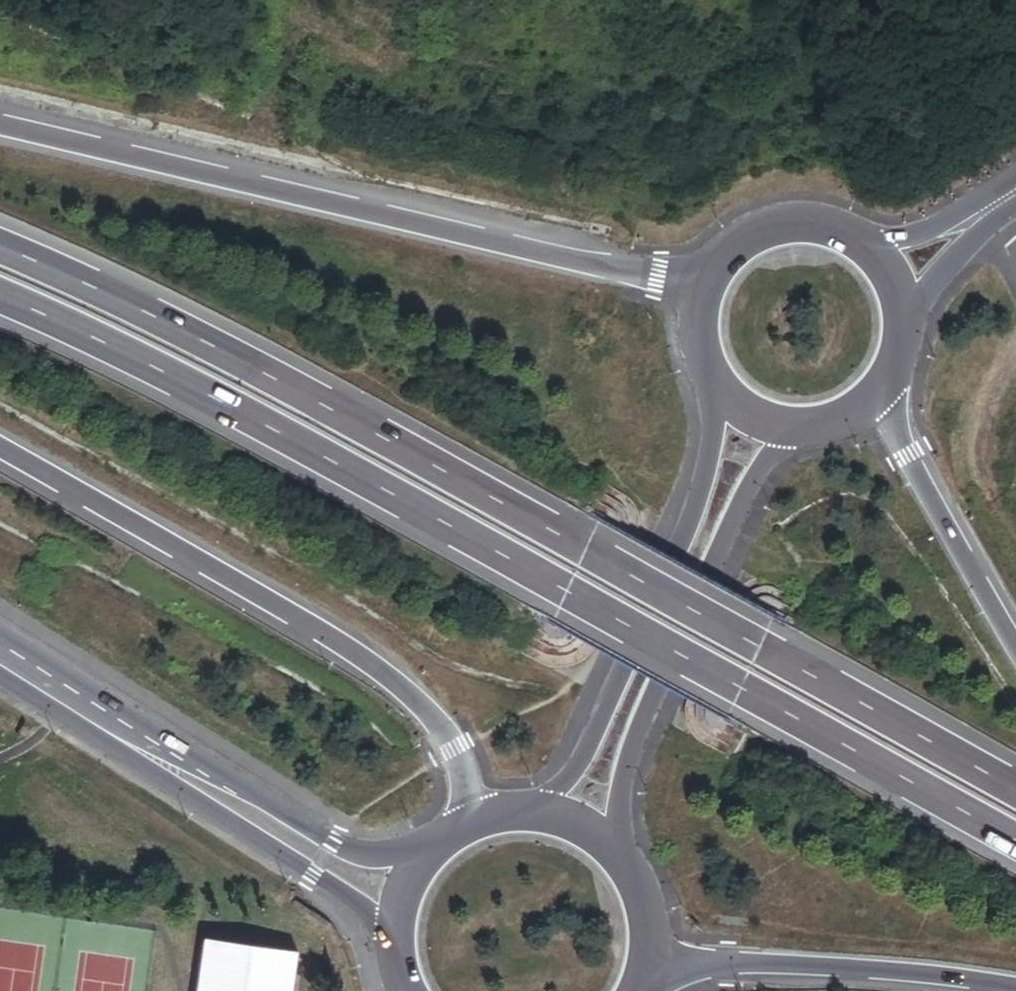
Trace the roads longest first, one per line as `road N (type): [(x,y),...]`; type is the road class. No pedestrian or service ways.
road 1 (trunk): [(1015,787),(296,385),(0,238)]
road 2 (trunk): [(0,300),(152,366),(1015,838)]
road 3 (trunk): [(712,273),(657,275),(0,128)]
road 4 (trunk): [(0,449),(400,689),(453,745),(472,830)]
road 5 (secondary): [(615,858),(631,746),(745,497),(794,422)]
road 6 (secondary): [(726,389),(704,484),(582,764),(533,818)]
road 7 (secondary): [(0,654),(322,860)]
road 8 (trunk): [(641,979),(727,967),(993,990)]
road 9 (trunk): [(1015,639),(893,428),(884,382)]
road 10 (secondary): [(868,243),(849,227),(796,219),(747,235),(712,273)]
road 11 (tertiary): [(904,328),(927,280),(987,211)]
road 12 (secondary): [(641,979),(645,915),(615,858)]
road 13 (tertiary): [(987,211),(868,243)]
road 14 (secondary): [(712,273),(701,333),(726,389)]

